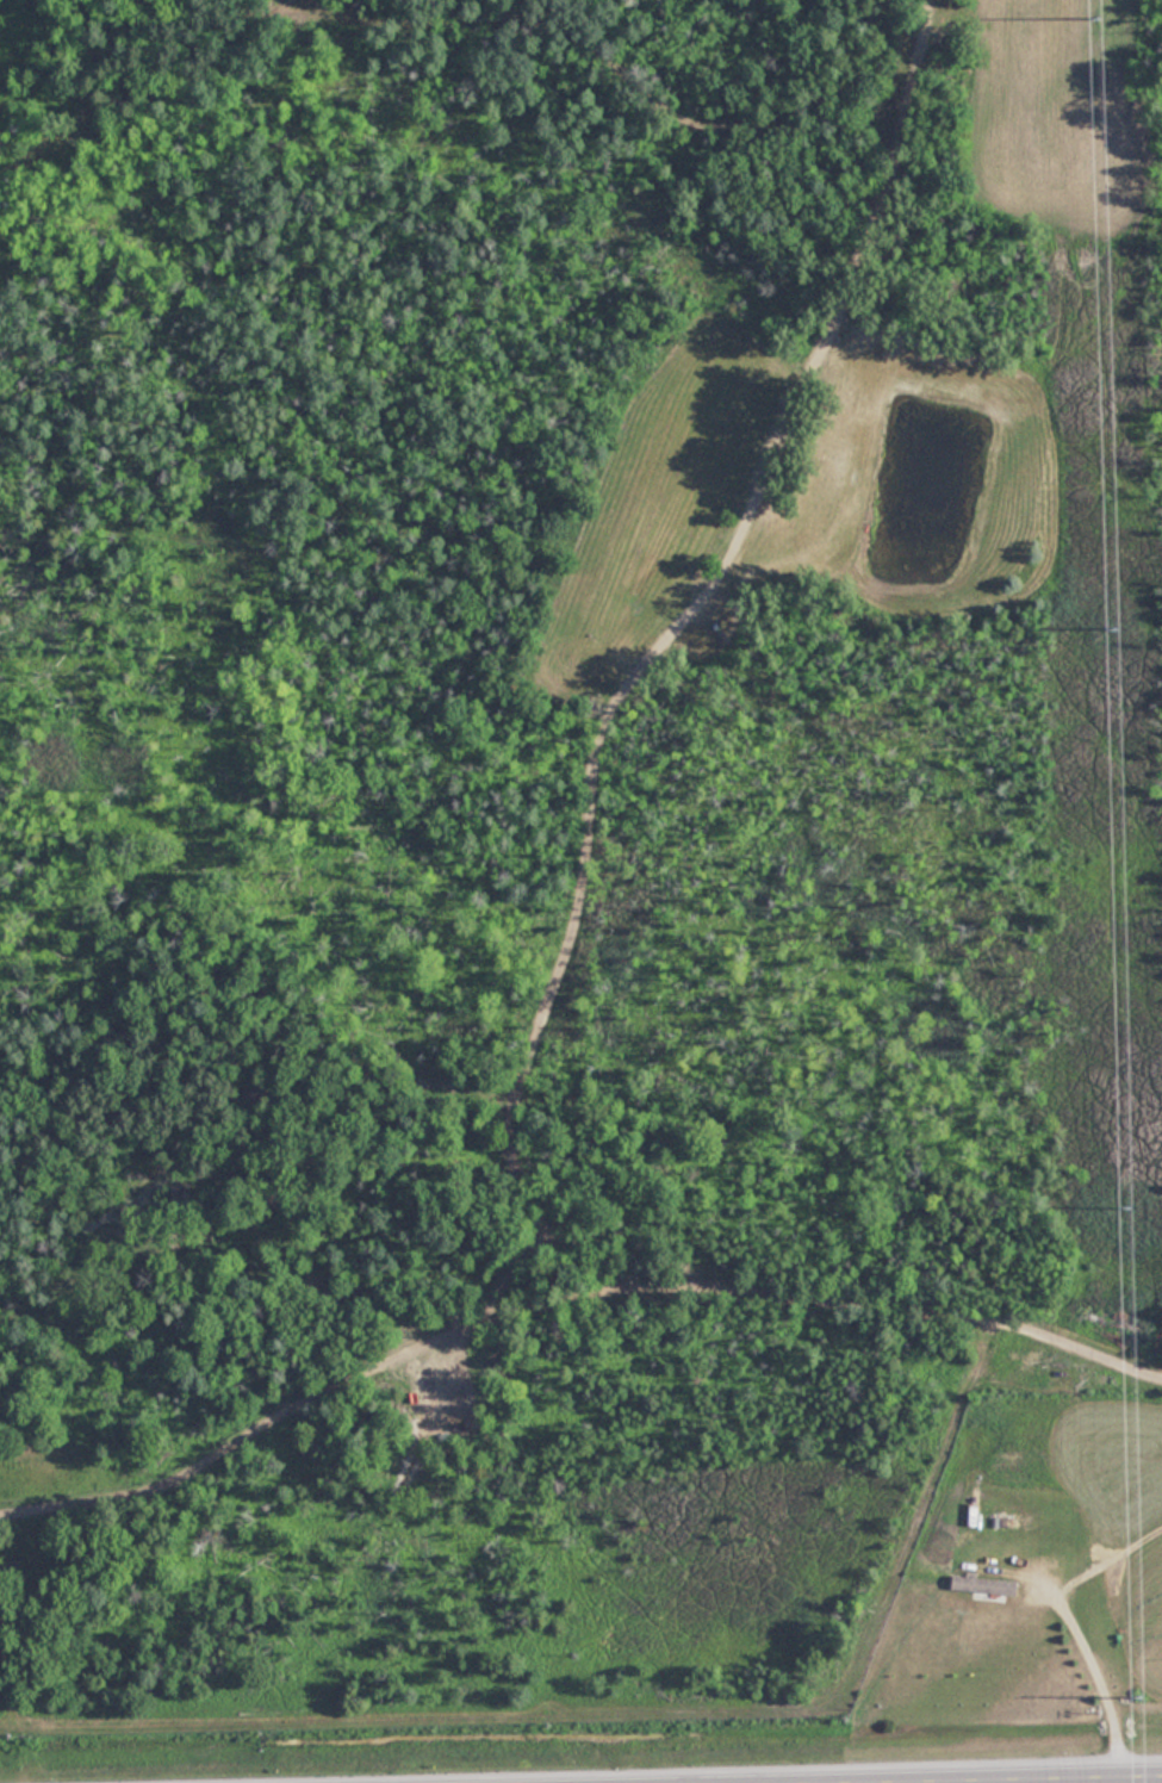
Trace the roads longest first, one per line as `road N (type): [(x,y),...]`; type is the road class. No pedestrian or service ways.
road 1 (primary): [(1161,1775),(812,1782)]

